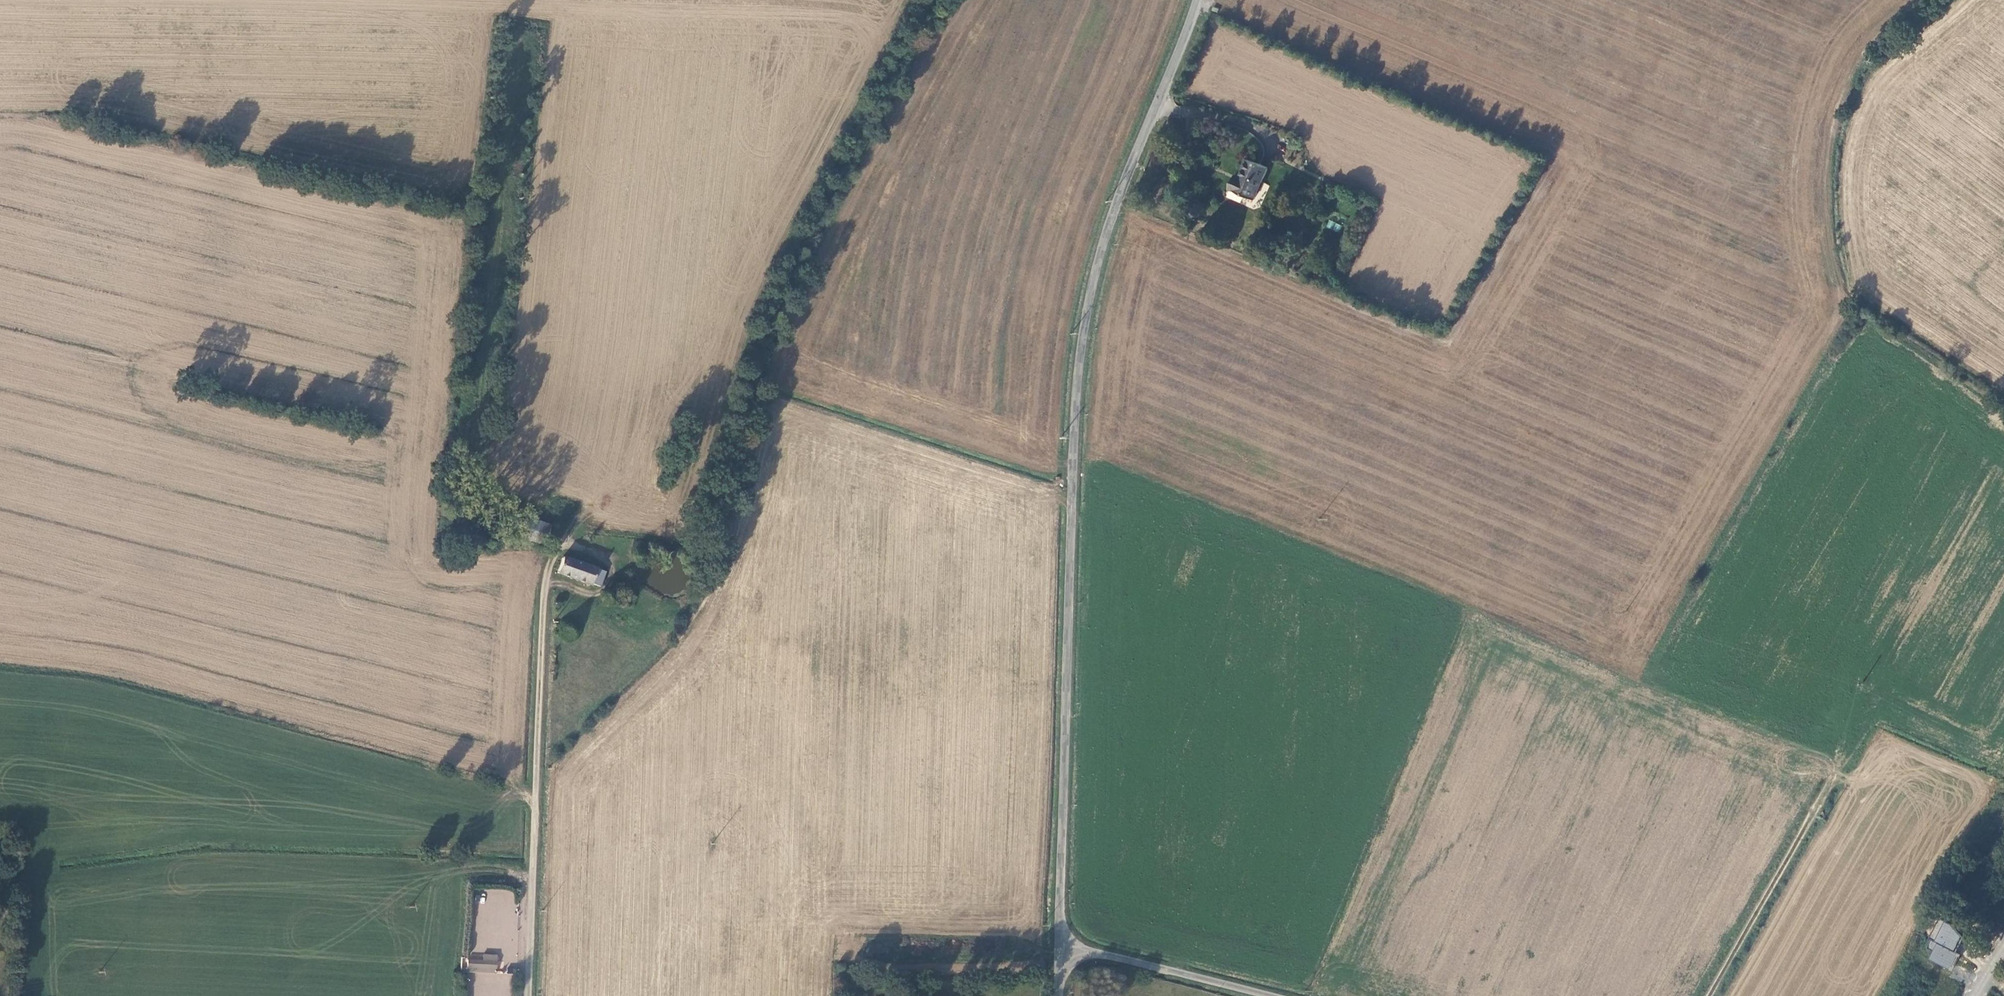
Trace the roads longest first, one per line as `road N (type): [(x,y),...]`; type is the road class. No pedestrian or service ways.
road 1 (unclassified): [(1197,0),(1124,179),(1082,345),(1062,943)]
road 2 (unclassified): [(528,995),(552,559)]
road 3 (track): [(1707,995),(1837,769)]
road 4 (unclassified): [(1062,943),(1274,995)]

